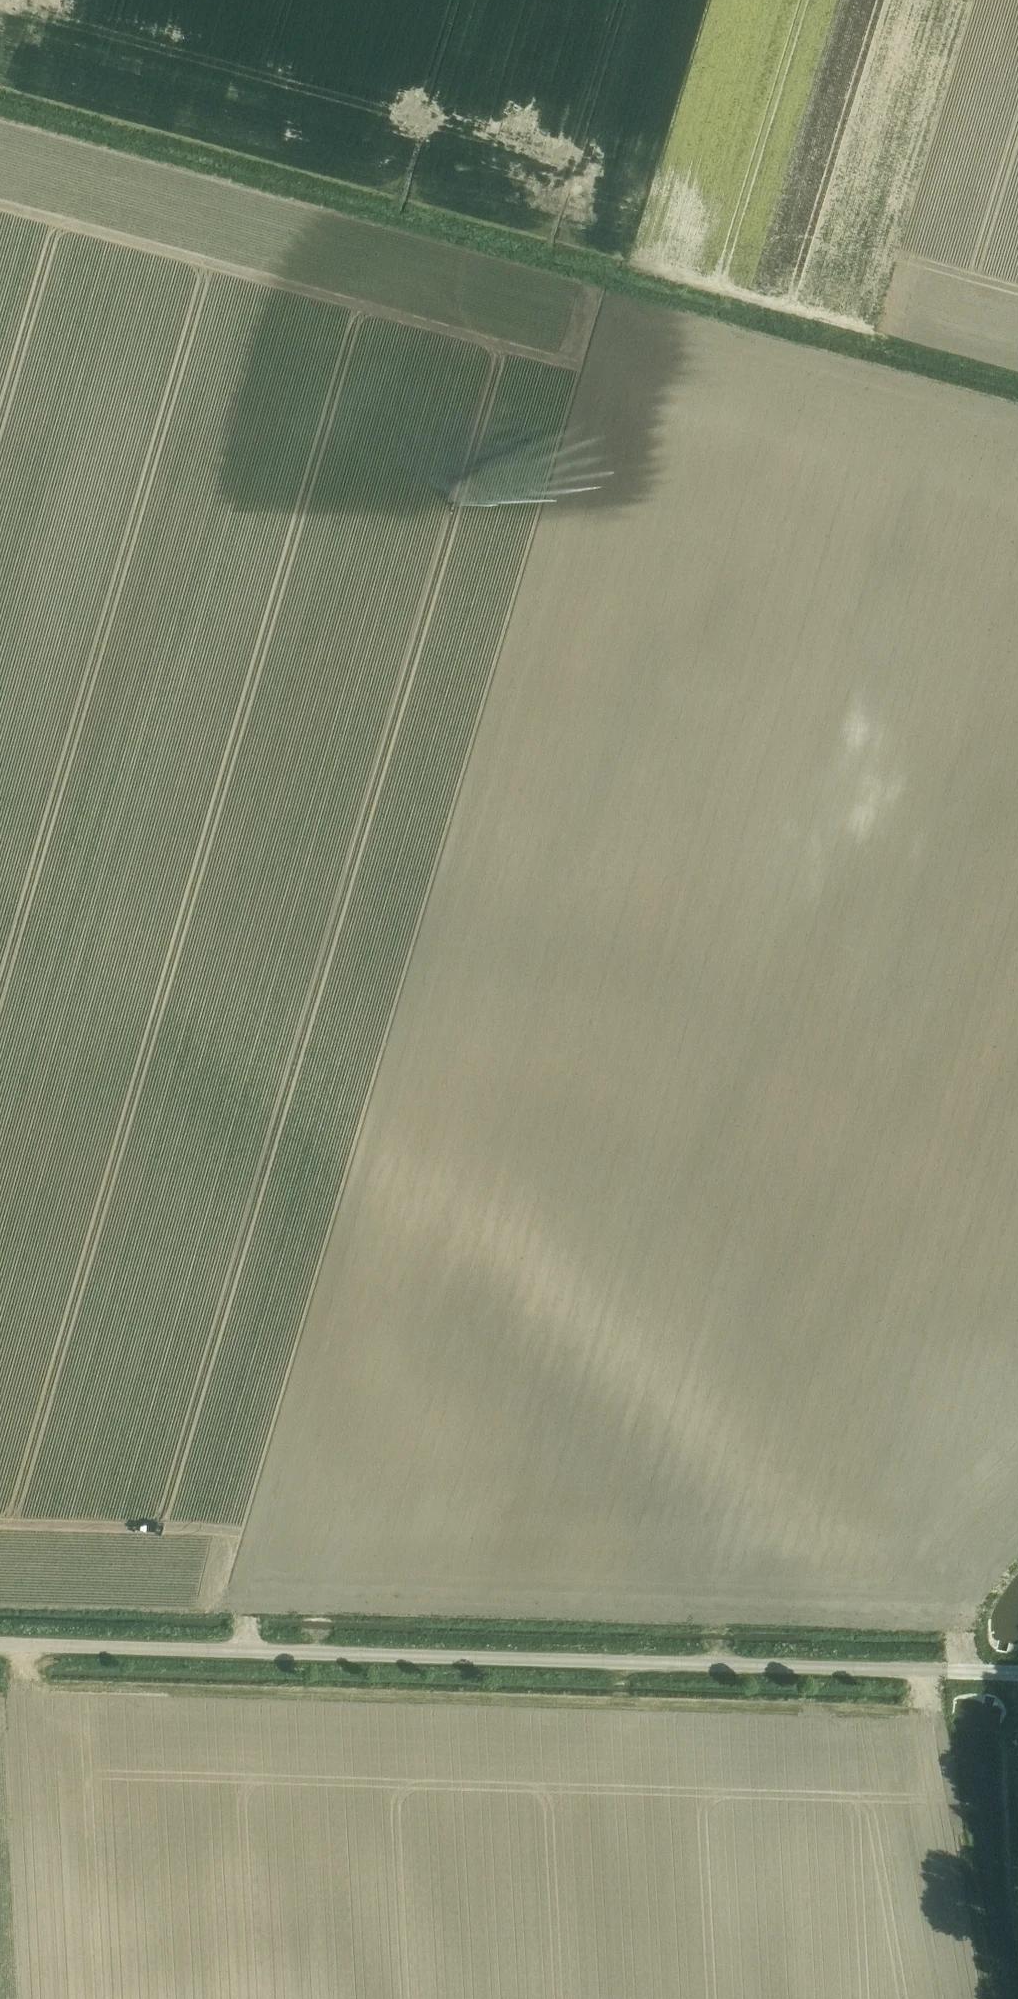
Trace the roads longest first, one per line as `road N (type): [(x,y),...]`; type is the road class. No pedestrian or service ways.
road 1 (unclassified): [(1017,1674),(0,1649)]

